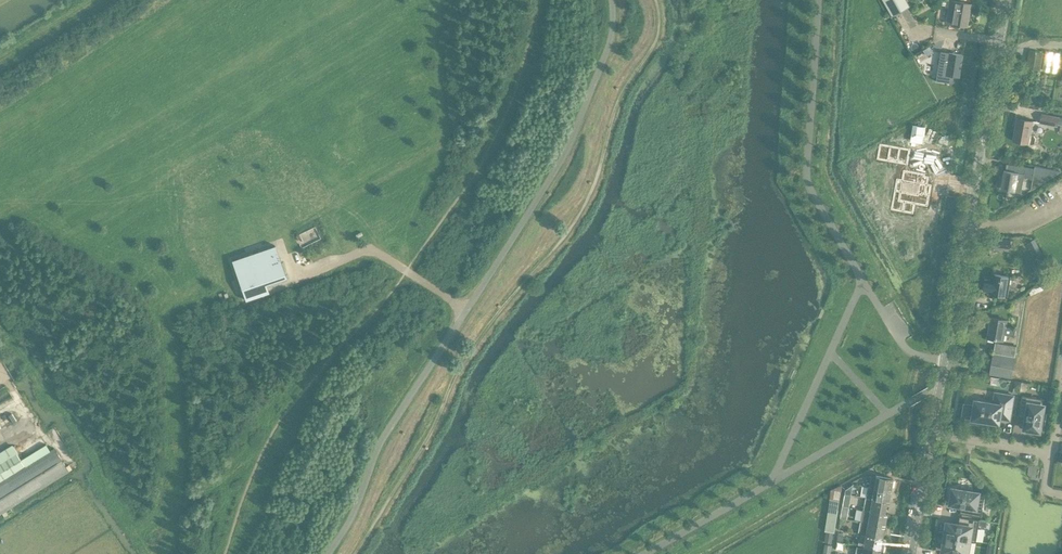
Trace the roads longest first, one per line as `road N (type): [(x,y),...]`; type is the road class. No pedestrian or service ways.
road 1 (residential): [(945,362),(1006,0)]
road 2 (track): [(465,312),(371,251),(302,270)]
road 3 (residential): [(911,553),(932,434)]

